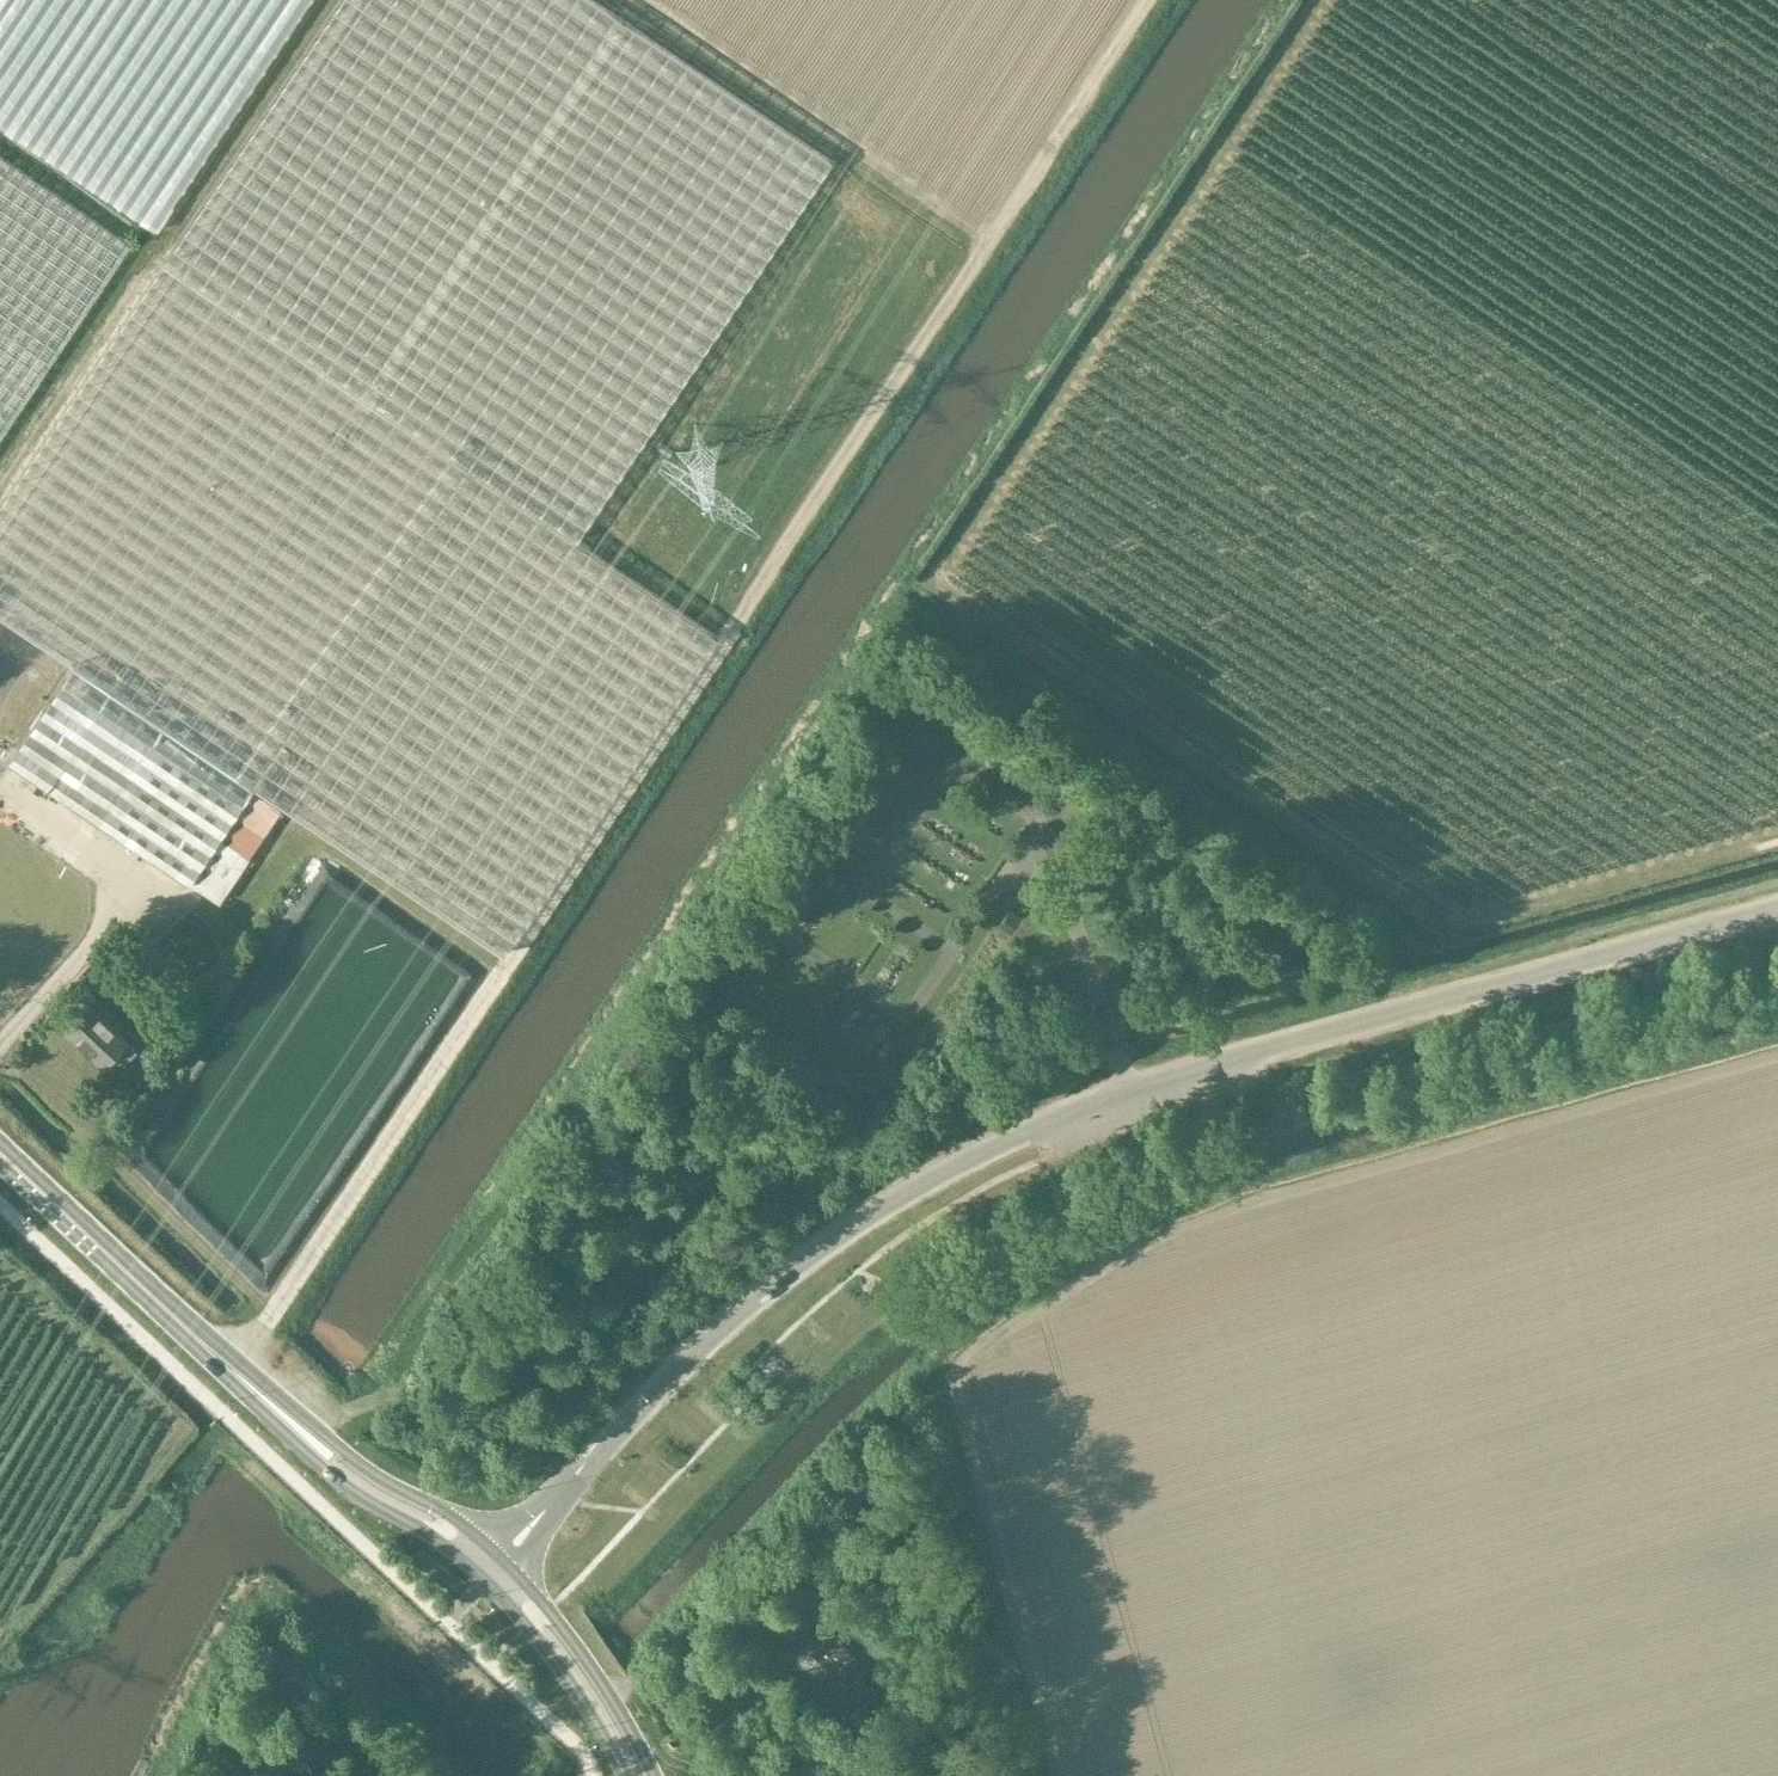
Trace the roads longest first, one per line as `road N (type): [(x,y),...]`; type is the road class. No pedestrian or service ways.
road 1 (unclassified): [(546,1509),(663,1382),(766,1290),(876,1210),(984,1151),(1166,1079),(1777,910)]
road 2 (track): [(264,1326),(733,629)]
road 3 (secondary): [(232,1371),(240,1393),(327,1473),(428,1534),(485,1581)]
road 4 (secondary): [(491,1550),(441,1509),(358,1464),(255,1376),(232,1371)]
road 5 (secondary): [(232,1371),(0,1154)]
road 6 (secondary): [(654,1775),(609,1693),(511,1570)]
road 7 (secondary): [(485,1581),(566,1678),(625,1775)]

